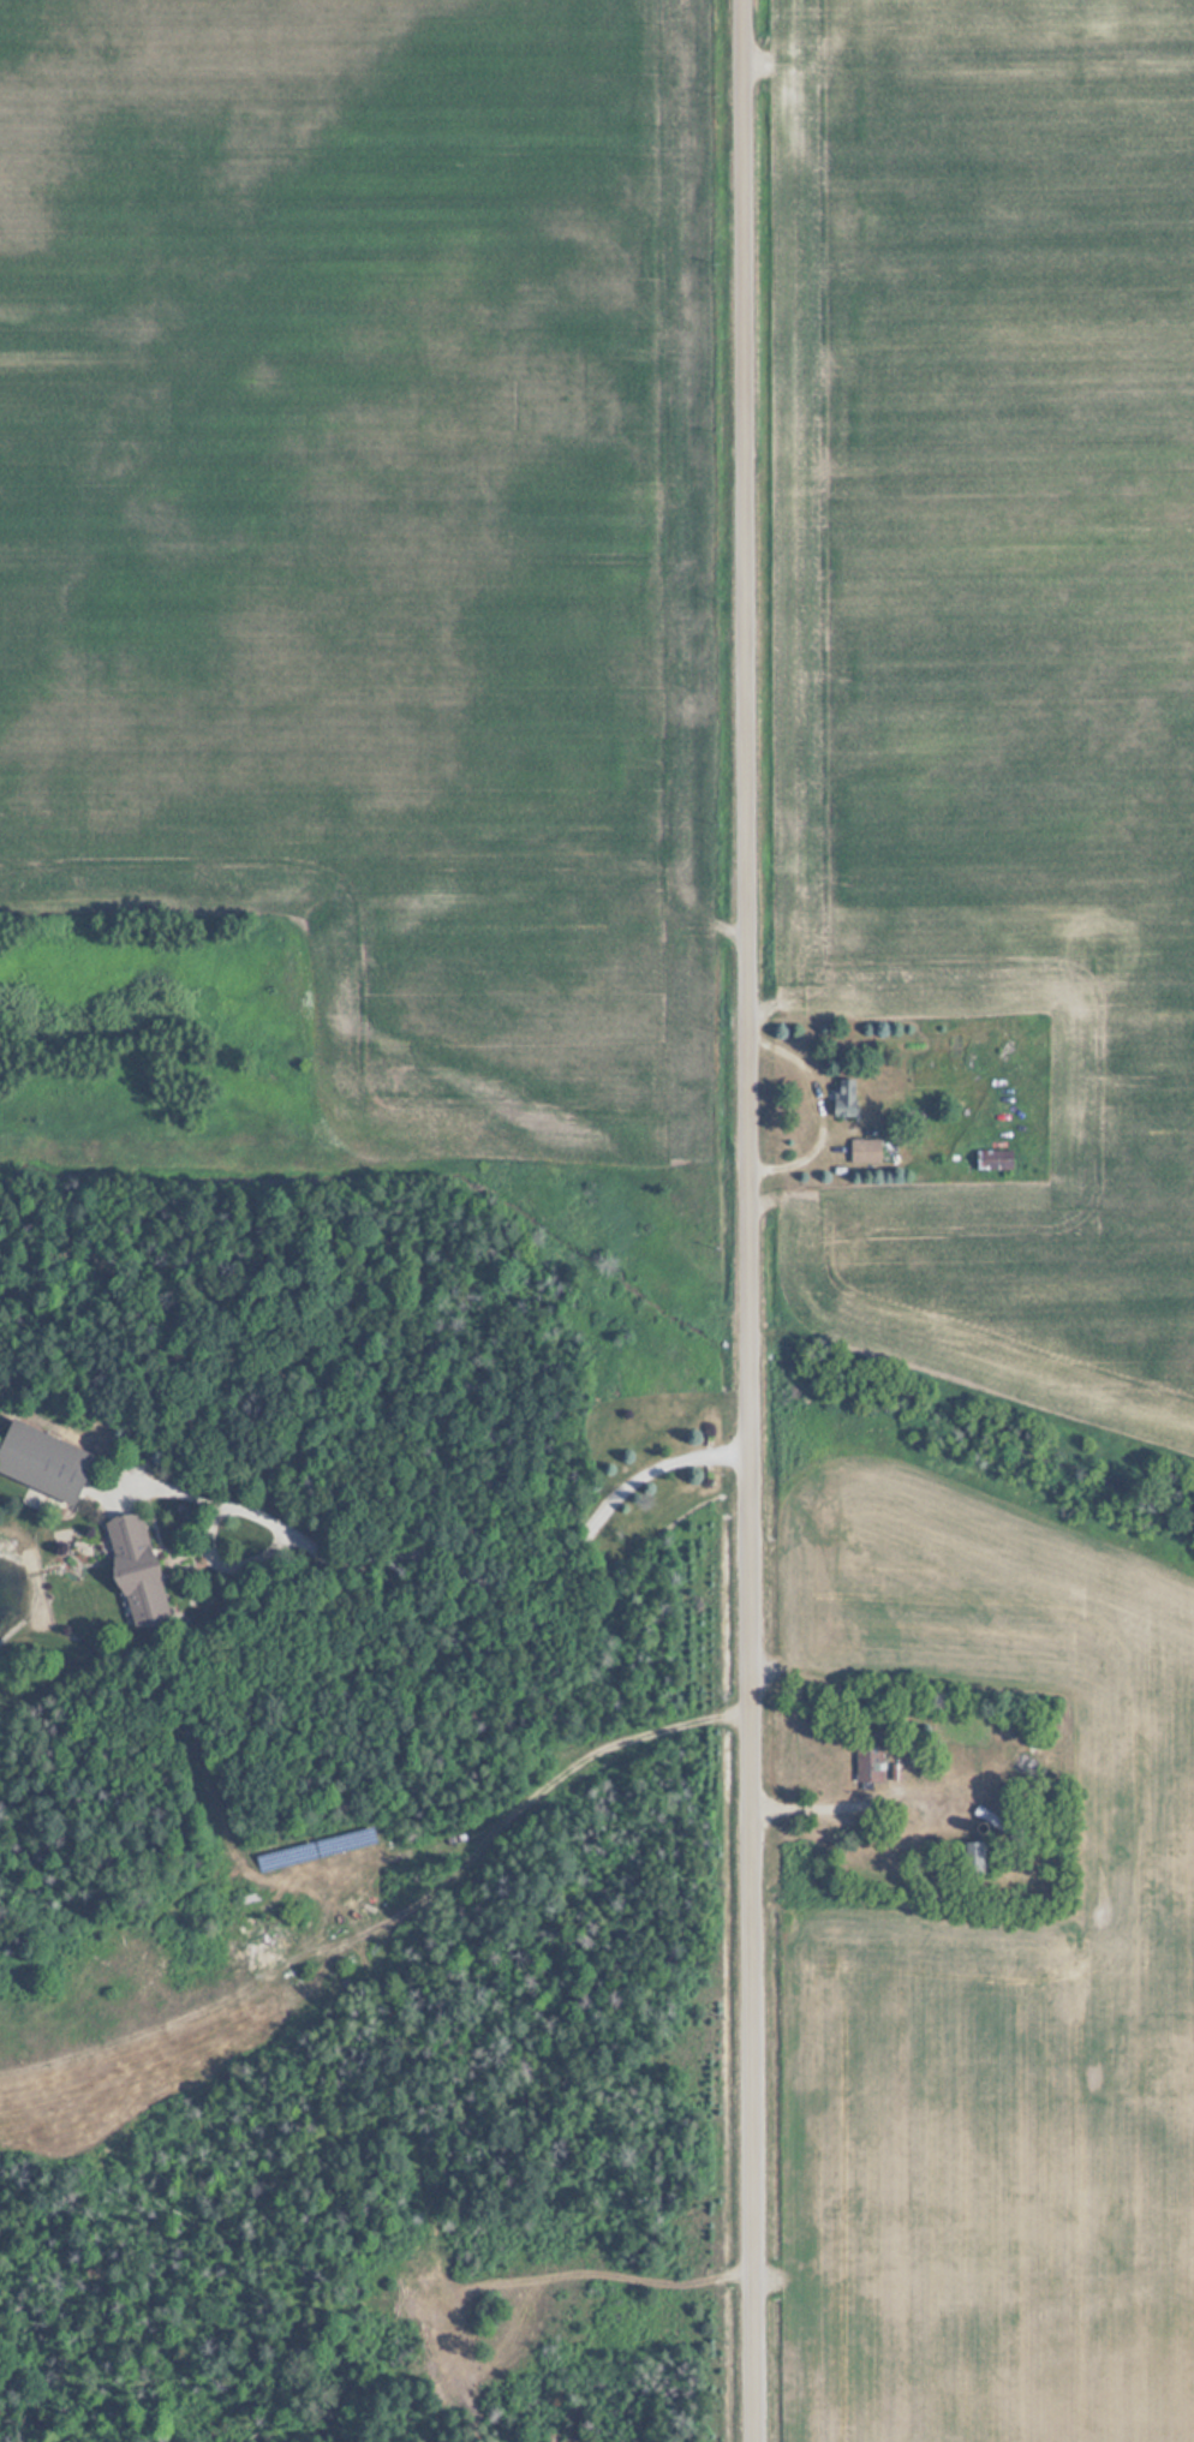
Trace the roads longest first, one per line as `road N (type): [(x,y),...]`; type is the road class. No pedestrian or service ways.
road 1 (residential): [(754,2441),(742,0)]

